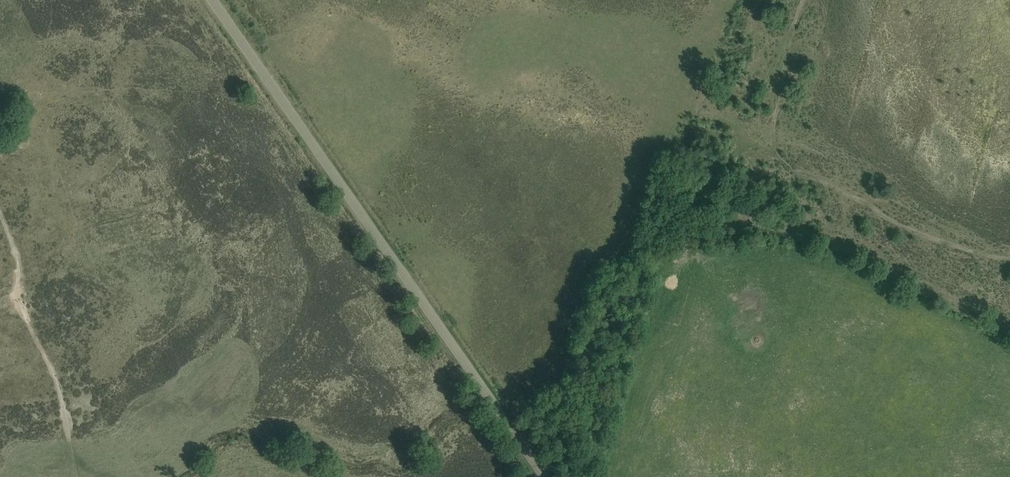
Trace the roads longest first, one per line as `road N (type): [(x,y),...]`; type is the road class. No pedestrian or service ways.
road 1 (tertiary): [(544,476),(213,0)]

